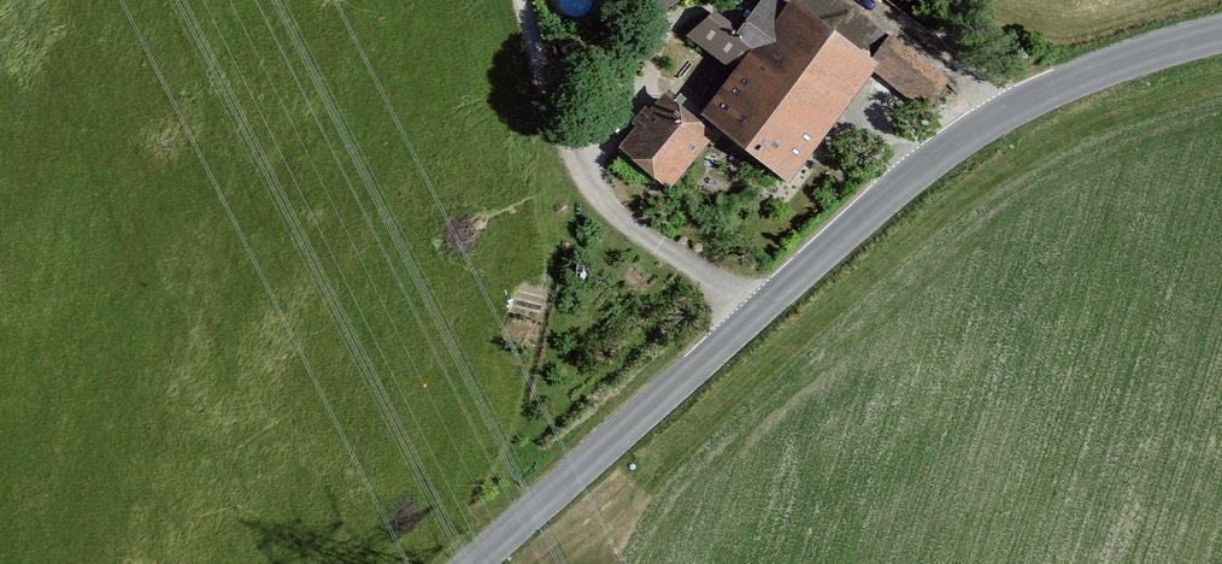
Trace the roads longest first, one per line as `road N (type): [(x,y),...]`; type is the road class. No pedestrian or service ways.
road 1 (tertiary): [(470,563),(946,151),(1058,85),(1221,29)]
road 2 (track): [(767,304),(614,206),(584,175),(529,0)]

